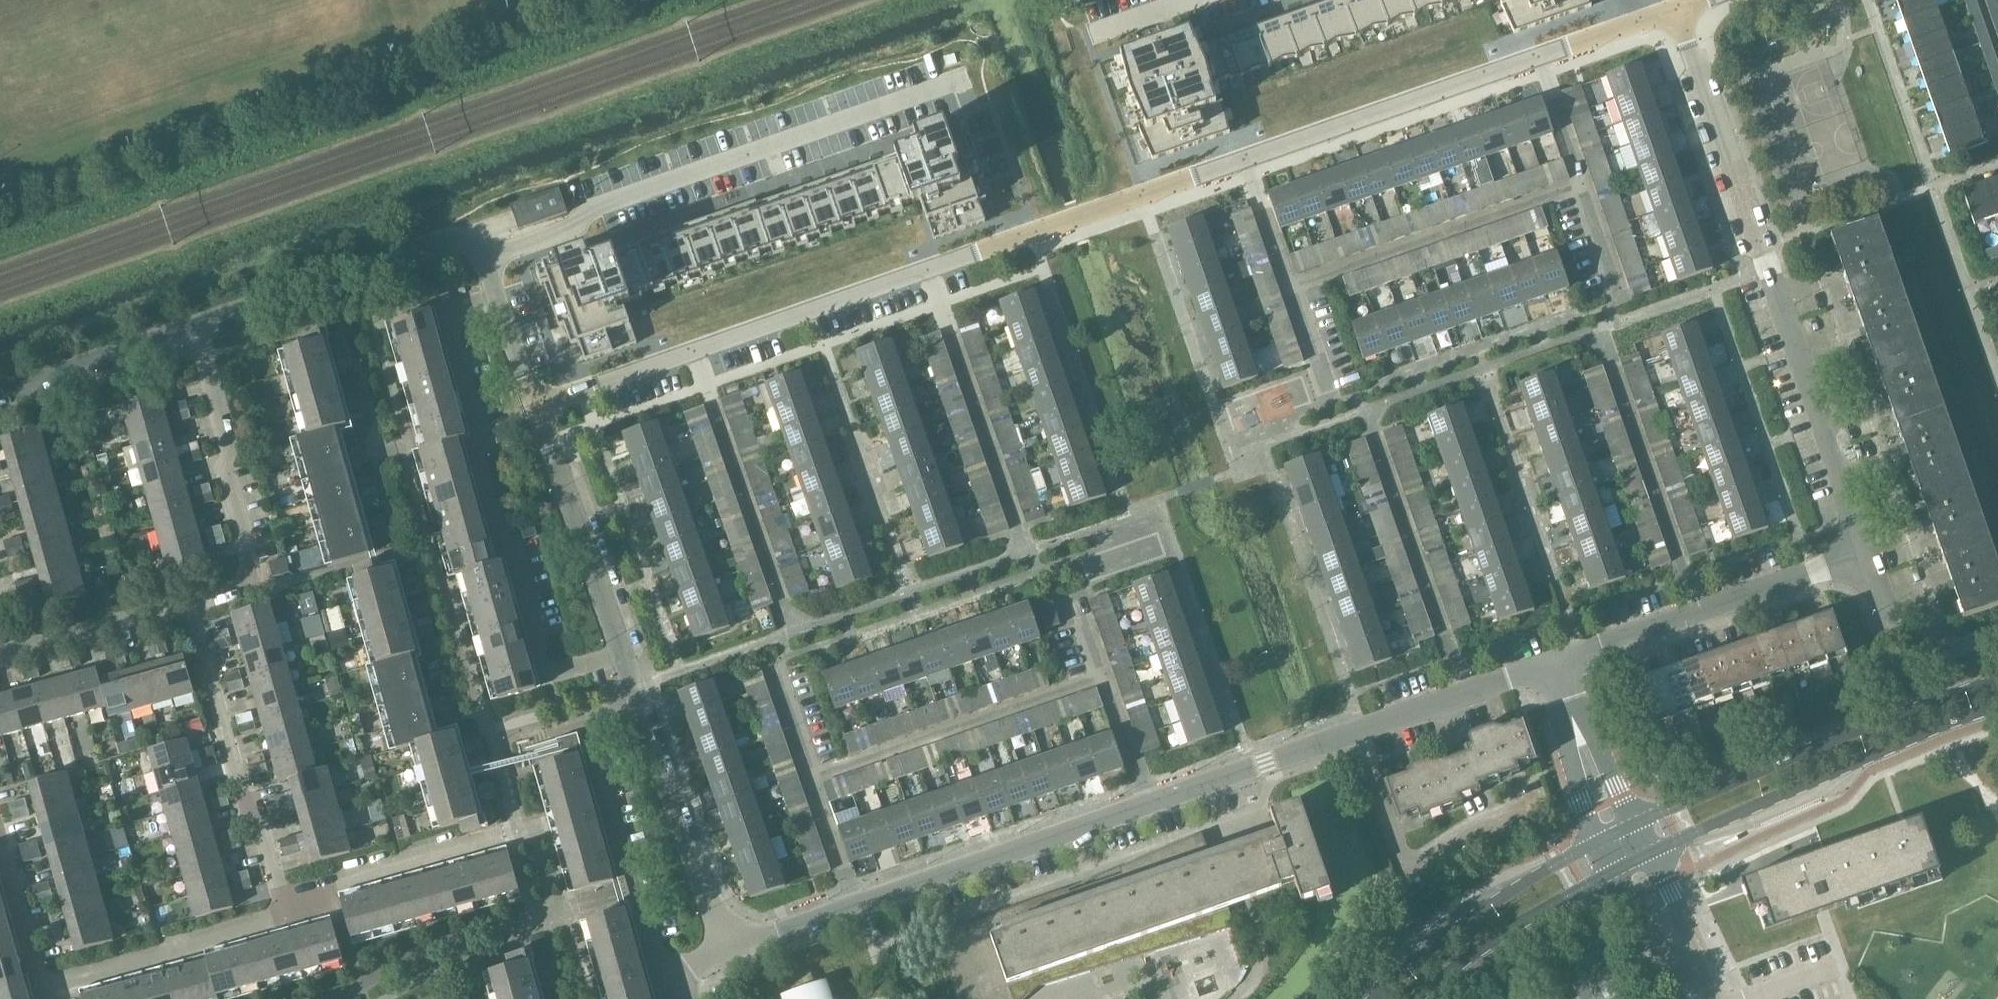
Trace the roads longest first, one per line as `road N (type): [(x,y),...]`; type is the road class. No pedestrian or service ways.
road 1 (residential): [(536,404),(1635,22)]
road 2 (residential): [(726,948),(1553,663)]
road 3 (residential): [(1865,554),(1678,7)]
road 4 (residential): [(536,404),(726,948)]
road 5 (residential): [(483,256),(576,225),(594,207),(961,79)]
road 6 (tertiary): [(1997,682),(1618,834)]
road 7 (tertiary): [(1631,861),(1997,706)]
road 8 (residential): [(190,603),(257,584),(195,323)]
road 9 (residential): [(1553,663),(1865,554)]
road 10 (residential): [(286,915),(255,806),(243,794),(190,603)]
road 11 (residential): [(195,323),(446,239),(469,241),(483,256)]
road 12 (tertiary): [(1618,834),(1514,890),(1376,998)]
road 13 (residential): [(42,986),(286,915)]
road 14 (tertiary): [(1418,998),(1475,953),(1631,861)]
road 15 (residential): [(663,977),(591,736)]
road 16 (residential): [(0,393),(195,323)]
road 17 (residential): [(286,915),(327,886),(471,842)]
road 18 (residential): [(0,655),(190,603)]
road 19 (residential): [(1618,834),(1553,663)]
road 20 (residential): [(1713,998),(1631,861)]
road 21 (residential): [(483,256),(536,404)]
road 22 (residential): [(0,843),(42,986)]

